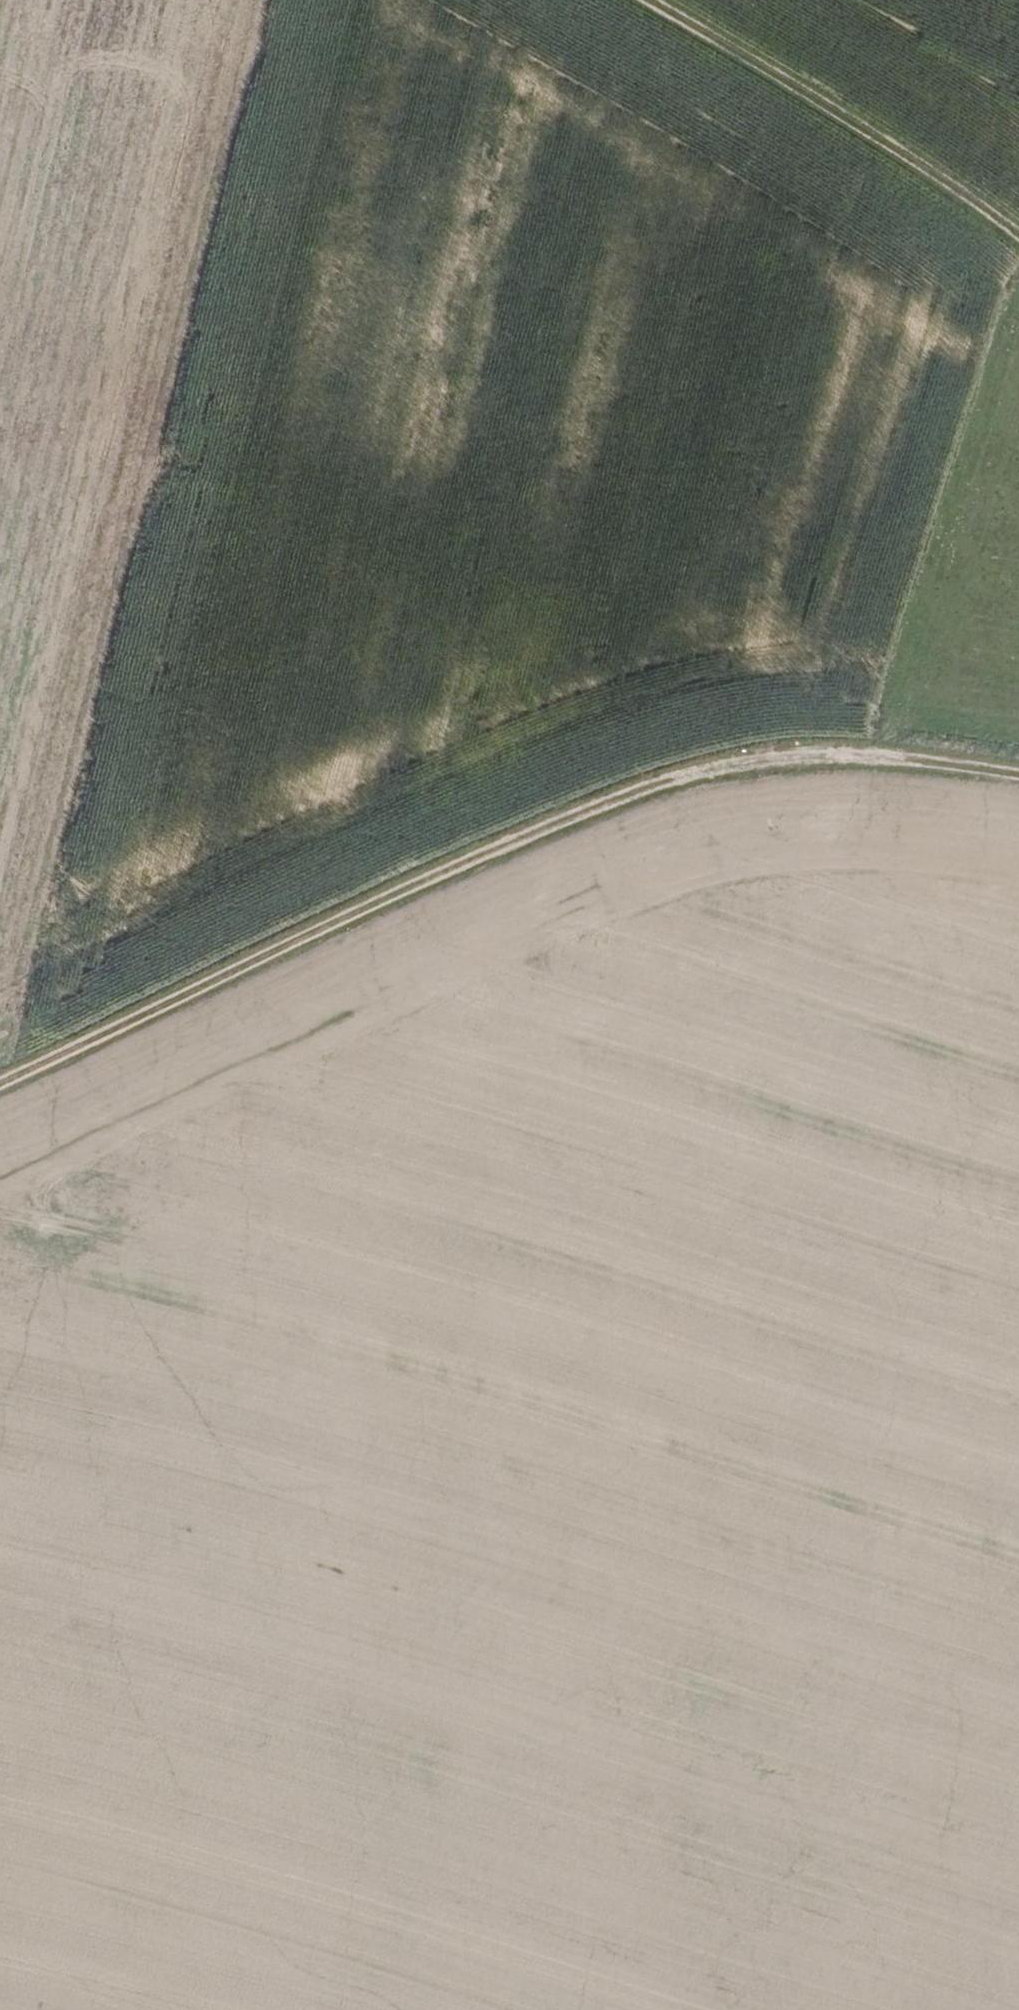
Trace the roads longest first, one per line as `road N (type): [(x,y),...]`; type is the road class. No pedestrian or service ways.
road 1 (track): [(0,1077),(402,877),(657,783),(854,753),(1018,769)]
road 2 (track): [(642,0),(969,186),(1018,233)]

